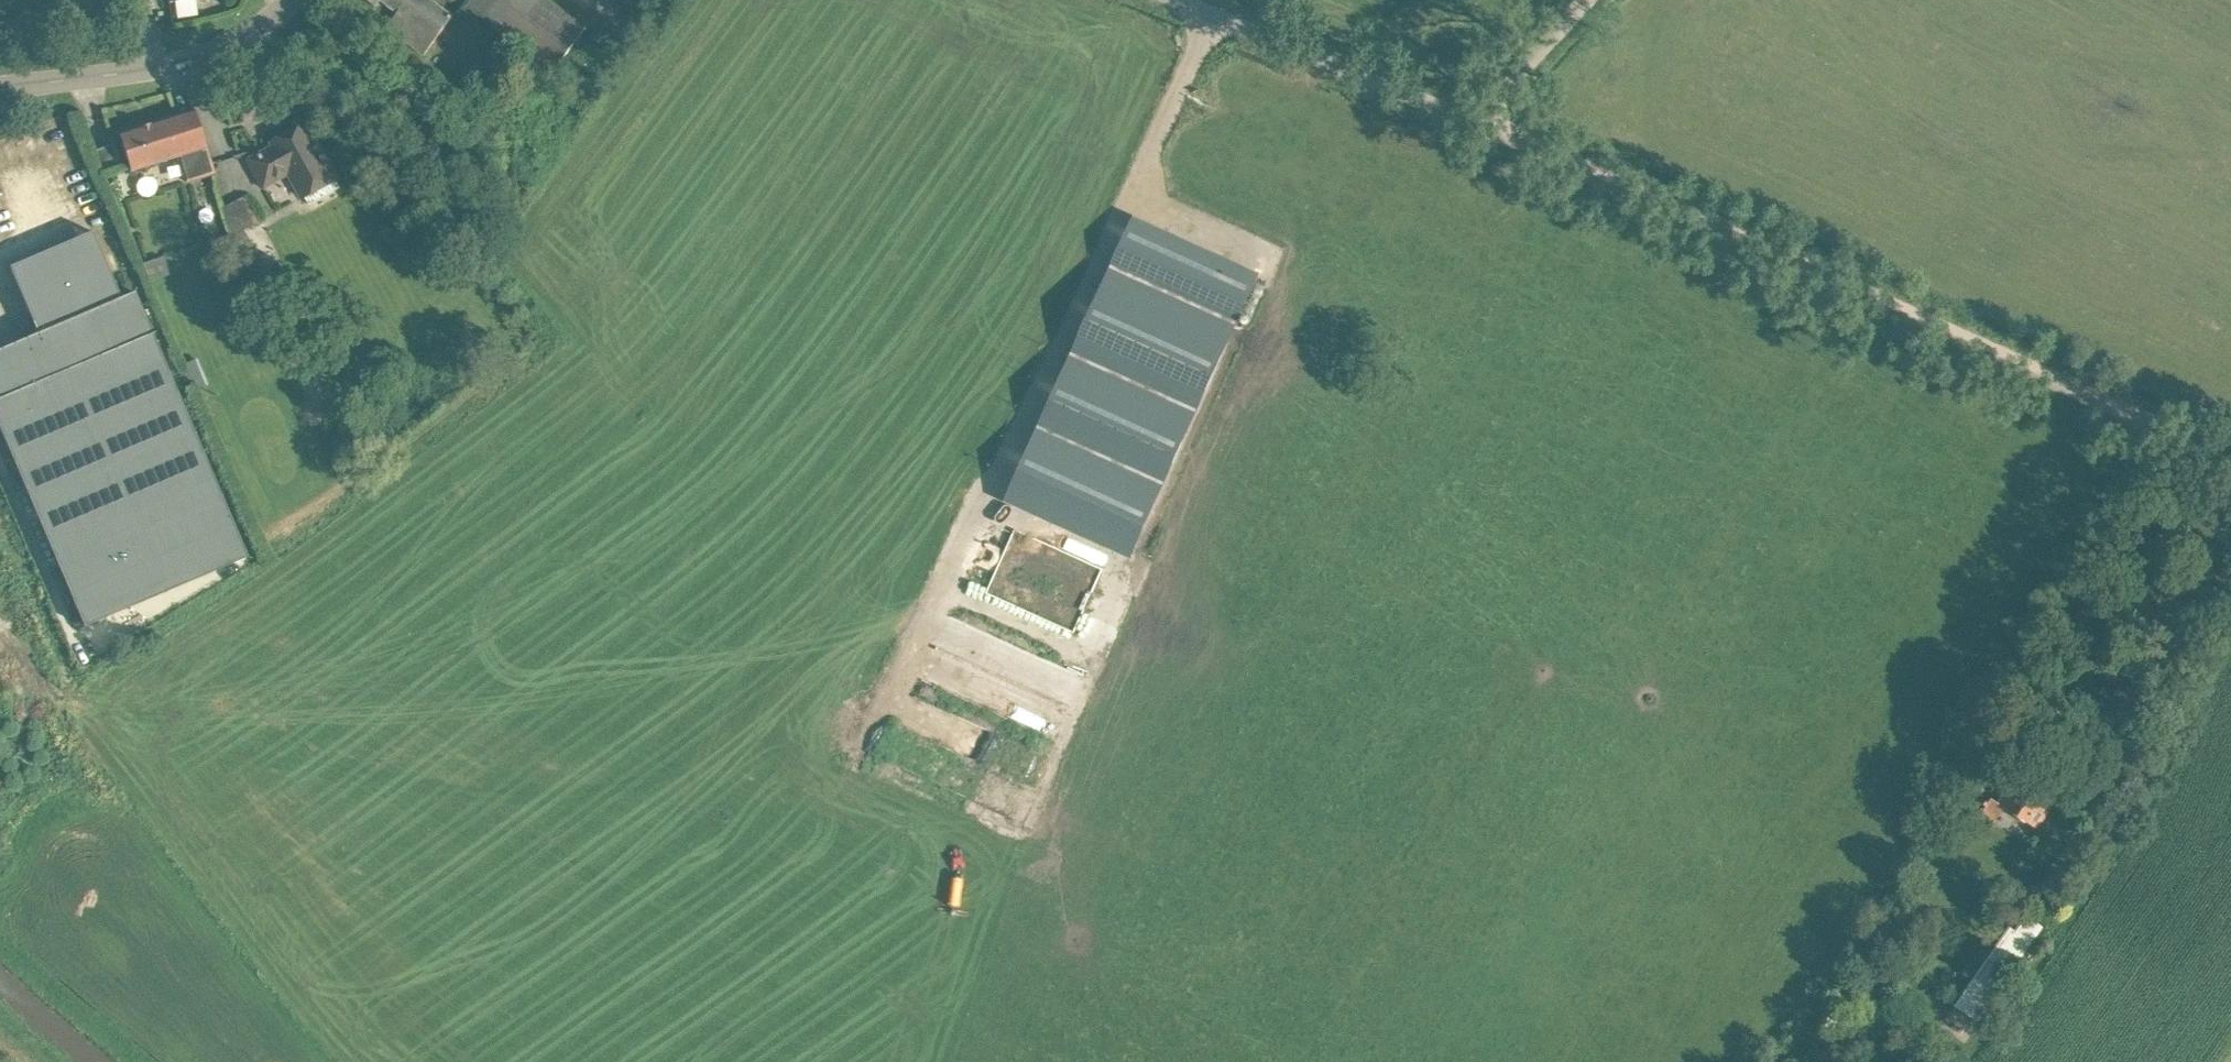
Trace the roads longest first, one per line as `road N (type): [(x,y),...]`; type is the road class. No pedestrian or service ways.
road 1 (track): [(2230,464),(2154,420),(1478,122)]
road 2 (unclassified): [(1478,122),(1178,0)]
road 3 (unclassified): [(0,88),(155,67),(268,29),(289,0)]
road 4 (unclassified): [(1478,122),(1586,0)]

